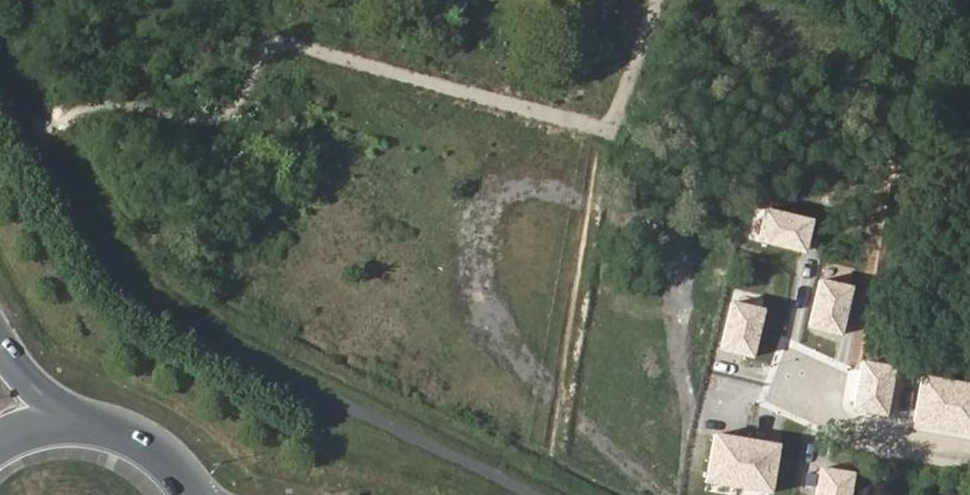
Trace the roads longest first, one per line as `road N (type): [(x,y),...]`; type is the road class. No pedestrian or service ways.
road 1 (track): [(649,0),(606,130),(284,39),(236,109),(217,116),(105,105),(34,136)]
road 2 (primary): [(92,424),(53,400),(0,341)]
road 3 (primary): [(192,489),(166,458),(92,424)]

